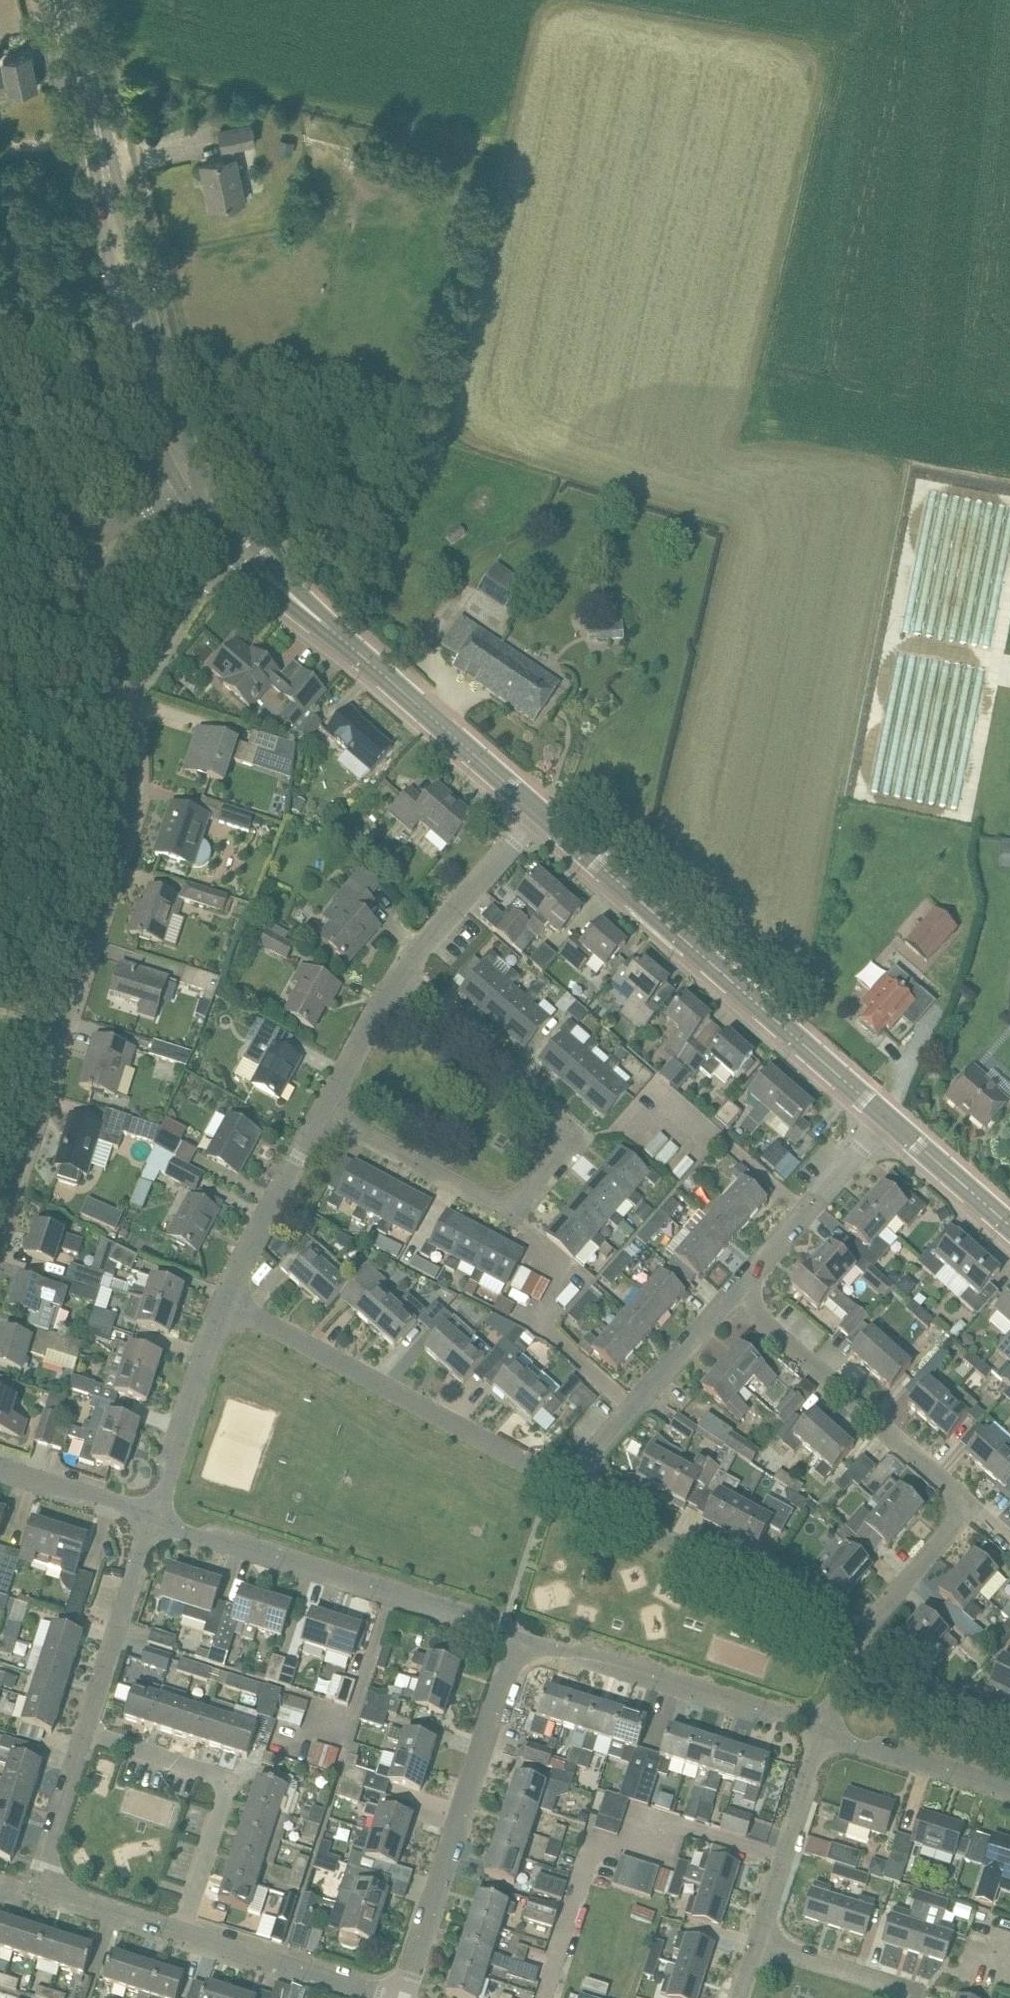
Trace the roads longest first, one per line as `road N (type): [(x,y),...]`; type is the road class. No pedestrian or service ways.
road 1 (residential): [(0,1209),(126,812),(122,715),(72,561)]
road 2 (residential): [(397,977),(575,1132),(508,1212),(323,1114)]
road 3 (tertiary): [(197,497),(149,376),(69,0)]
road 4 (tertiary): [(889,1119),(539,811)]
road 5 (tertiary): [(539,811),(256,566),(197,497)]
road 6 (residential): [(573,1488),(223,1300)]
road 7 (residential): [(518,1634),(150,1516)]
road 8 (residential): [(398,1997),(518,1634)]
road 9 (residential): [(181,1935),(31,1890),(83,1729)]
road 10 (residential): [(825,1731),(518,1634)]
road 11 (residential): [(854,1639),(573,1488)]
road 12 (residential): [(972,1505),(733,1296)]
road 13 (residential): [(181,1935),(222,1792),(210,1774),(83,1729)]
road 14 (residential): [(573,1488),(591,1455),(733,1296)]
road 15 (residential): [(733,1296),(889,1119)]
road 16 (residential): [(223,1300),(150,1516)]
road 17 (residential): [(83,1729),(150,1516)]
road 18 (residential): [(395,1997),(181,1935)]
road 19 (residential): [(757,1942),(825,1731)]
road 20 (unclassified): [(72,561),(0,353)]
road 21 (residential): [(539,811),(397,977)]
road 22 (residential): [(323,1114),(223,1300)]
road 23 (residential): [(1009,1789),(825,1731)]
road 24 (residential): [(854,1639),(972,1505)]
road 25 (residential): [(915,1997),(757,1942)]
road 26 (tertiary): [(1009,1225),(889,1119)]
road 27 (residential): [(150,1516),(0,1469)]
road 28 (residential): [(397,977),(323,1114)]

